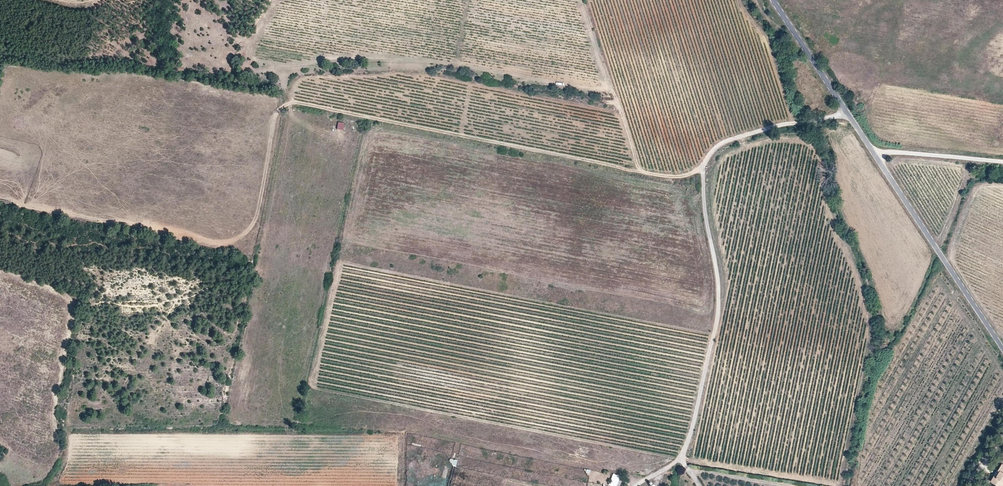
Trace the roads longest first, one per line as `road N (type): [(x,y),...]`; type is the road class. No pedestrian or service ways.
road 1 (track): [(701,168),(676,177),(631,170),(609,104),(466,76),(353,69),(244,83),(0,46)]
road 2 (track): [(280,81),(250,259),(154,305),(84,309),(65,443),(56,476),(36,485)]
road 3 (tertiary): [(775,0),(1002,349)]
road 4 (track): [(1002,161),(876,156)]

